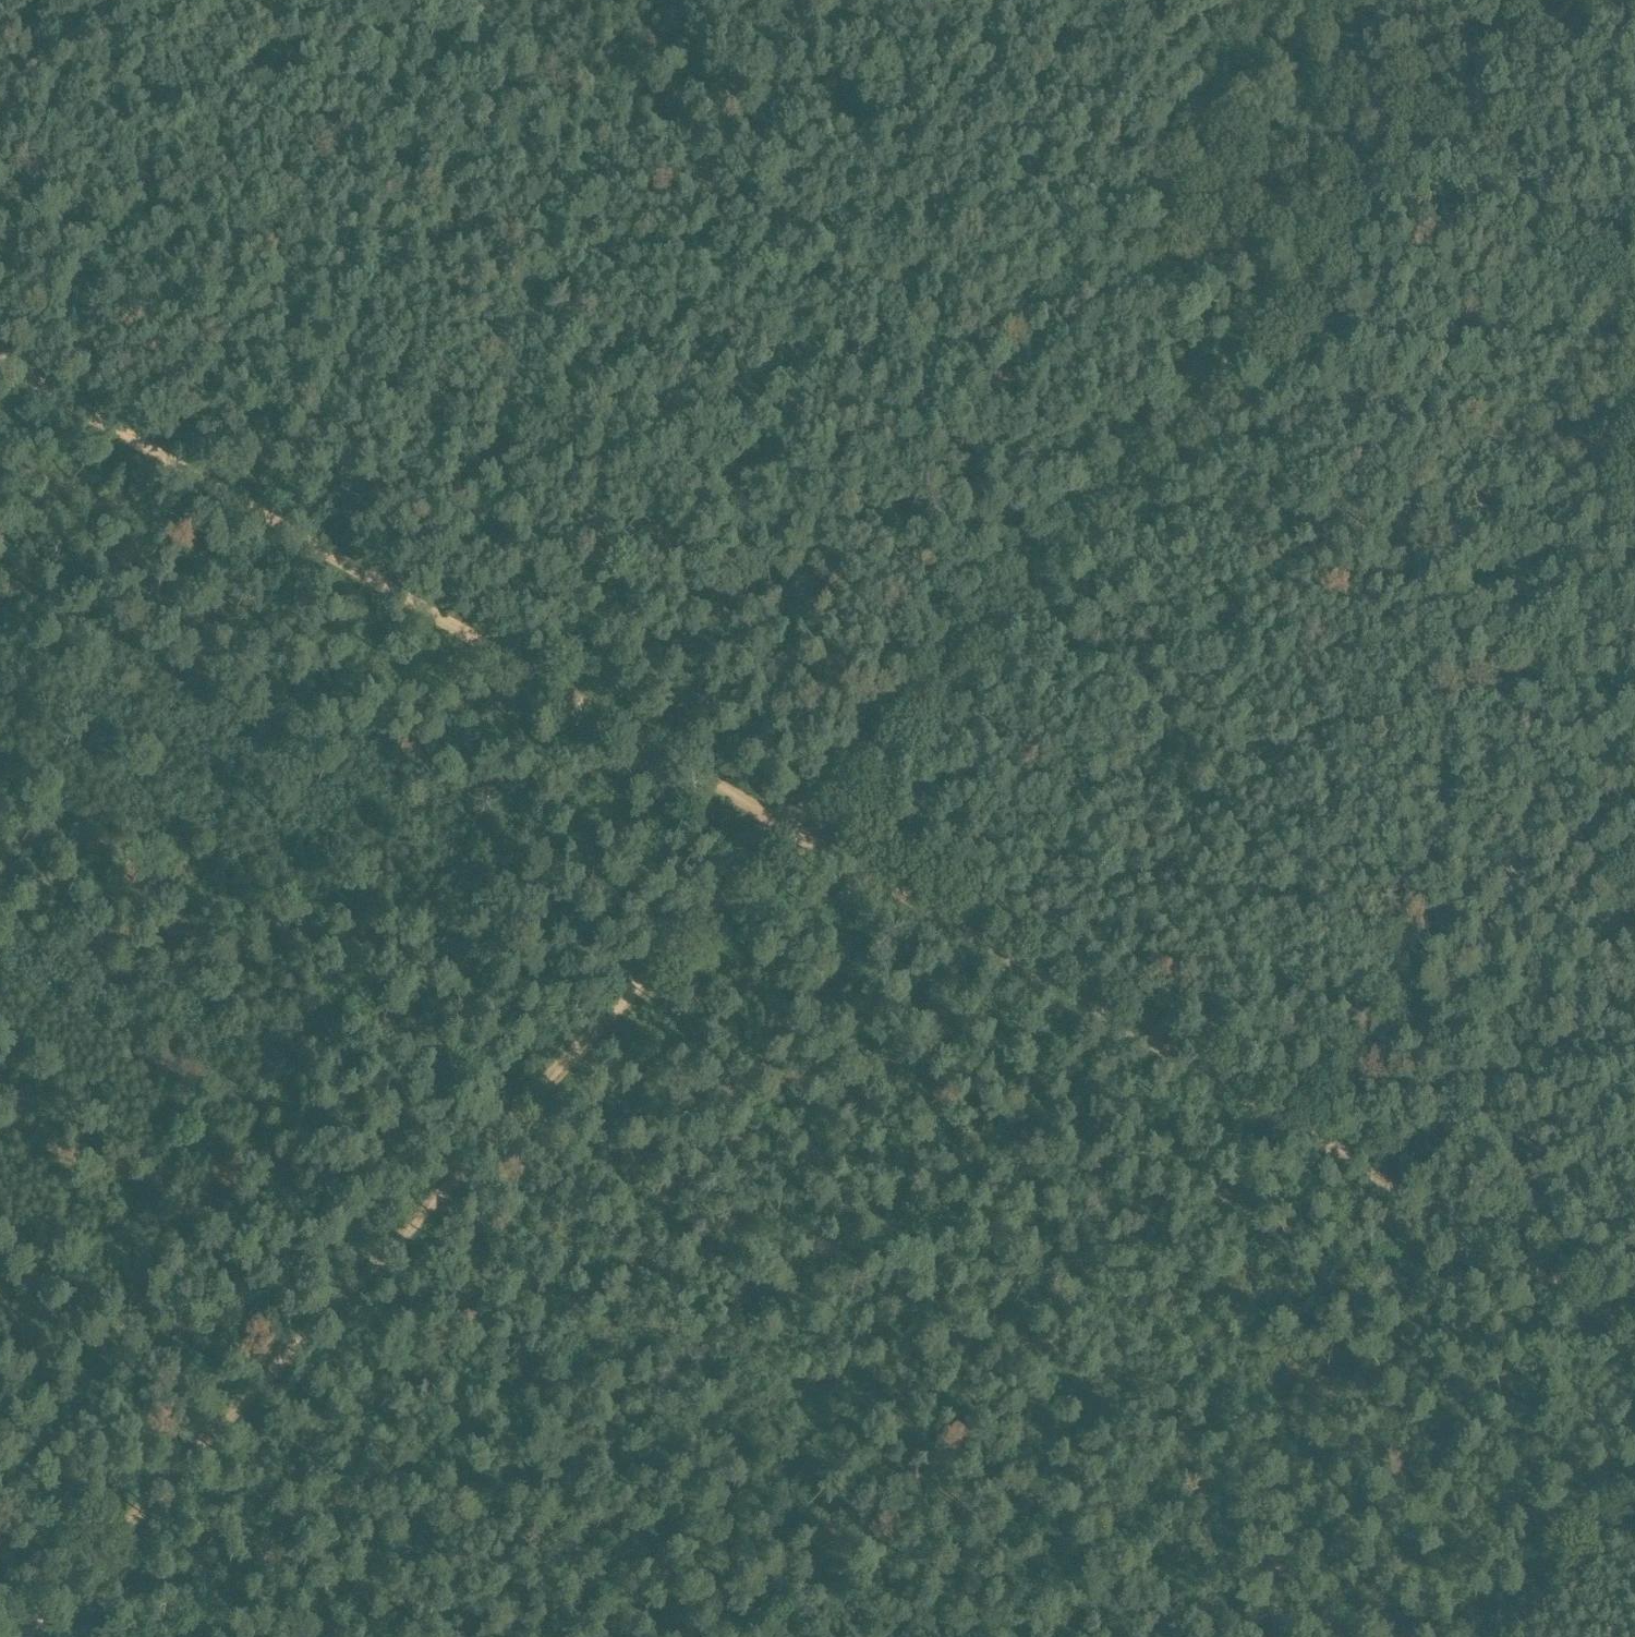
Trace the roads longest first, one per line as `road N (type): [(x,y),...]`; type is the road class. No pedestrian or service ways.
road 1 (track): [(788,827),(1573,0)]
road 2 (track): [(28,1636),(395,1256),(788,827)]
road 3 (track): [(1634,1333),(788,827)]
road 4 (track): [(788,827),(0,358)]
road 5 (track): [(1634,1500),(1496,1636)]

